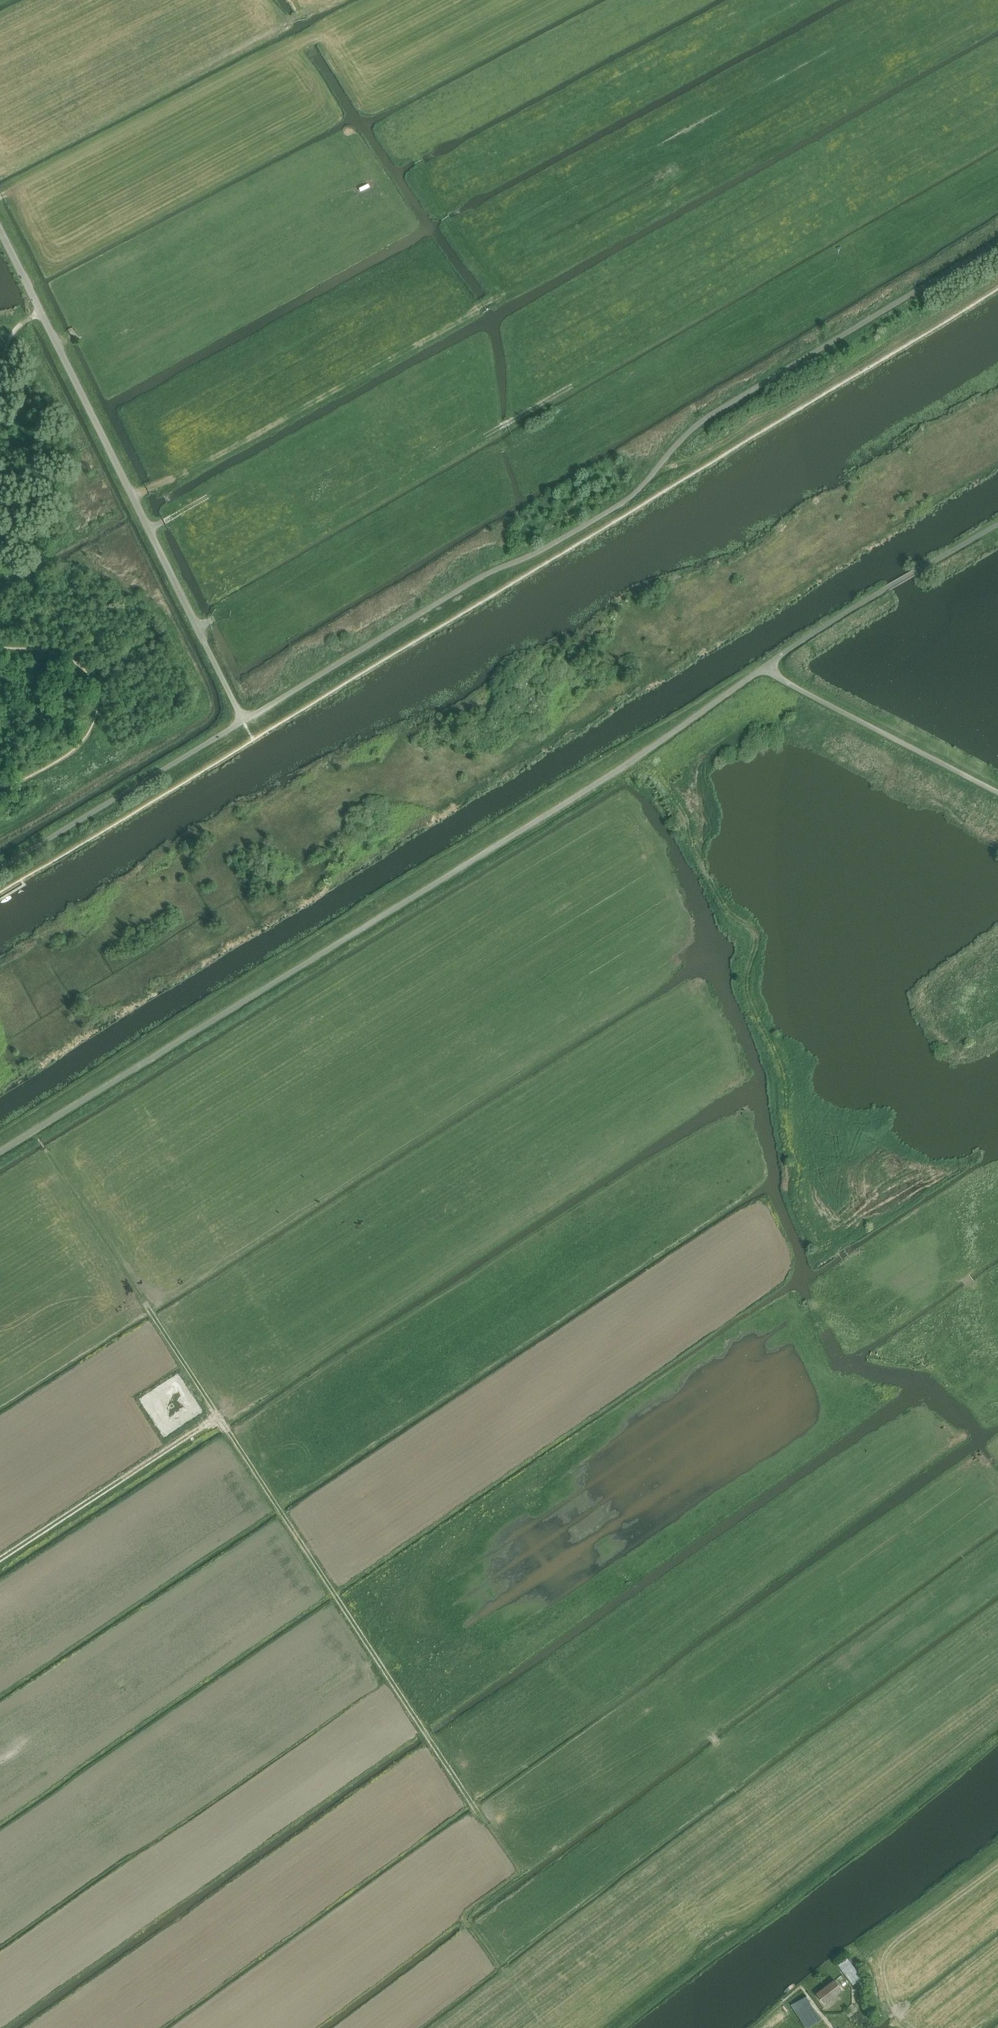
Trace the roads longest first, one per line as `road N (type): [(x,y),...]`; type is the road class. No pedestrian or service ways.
road 1 (track): [(141,1296),(476,1810)]
road 2 (unclassified): [(206,645),(0,231)]
road 3 (track): [(0,1561),(221,1416)]

